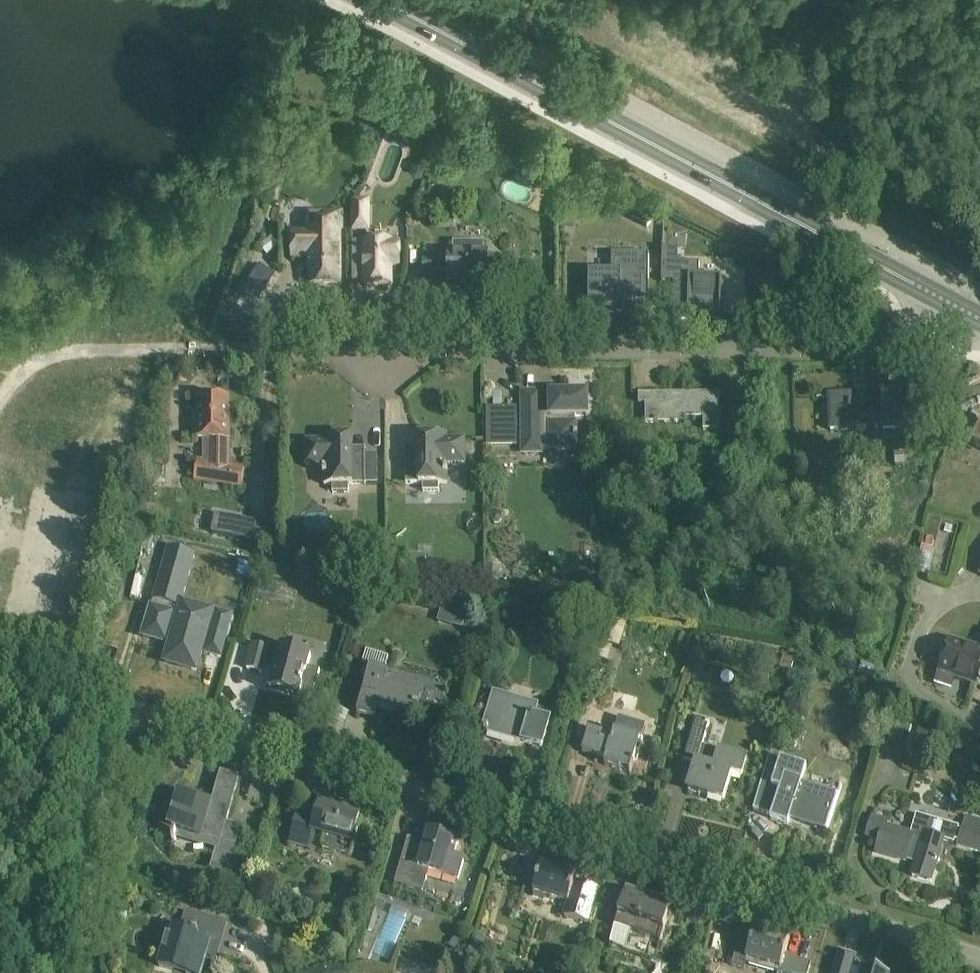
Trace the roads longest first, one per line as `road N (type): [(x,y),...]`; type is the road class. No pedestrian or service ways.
road 1 (residential): [(0,398),(24,371),(75,351),(918,347),(946,342),(966,309)]
road 2 (residential): [(979,959),(131,711)]
road 3 (primary): [(966,309),(366,0)]
road 4 (residential): [(104,972),(99,924),(131,711)]
road 5 (residential): [(131,711),(0,677)]

